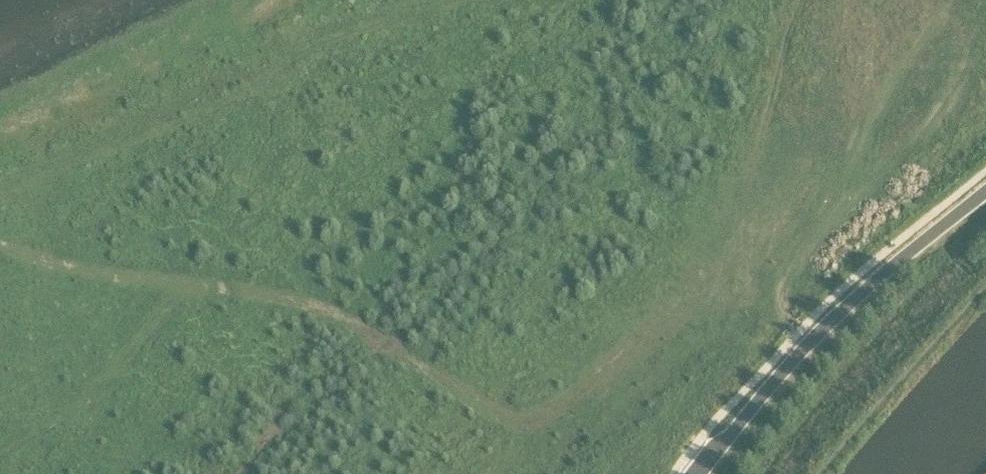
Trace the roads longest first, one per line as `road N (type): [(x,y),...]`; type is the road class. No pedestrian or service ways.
road 1 (unclassified): [(703,473),(867,283),(985,190)]

